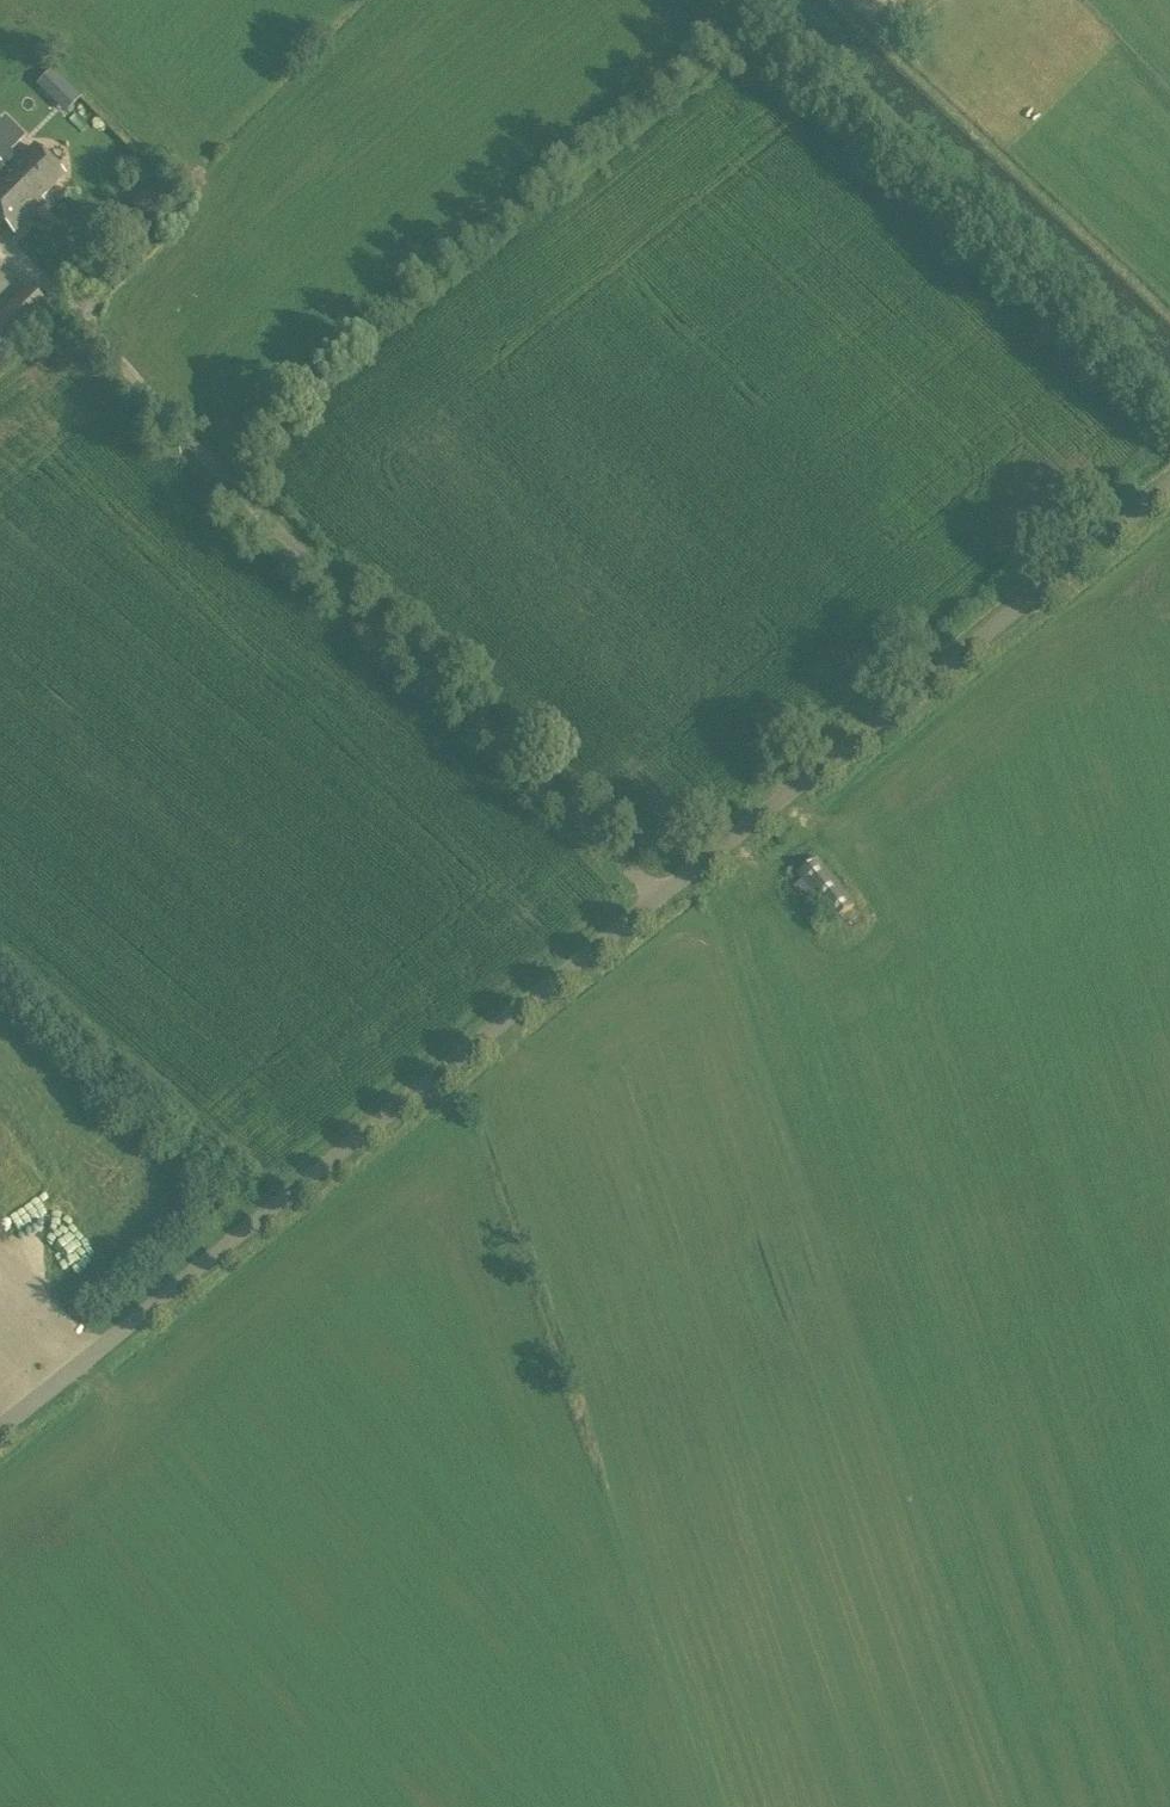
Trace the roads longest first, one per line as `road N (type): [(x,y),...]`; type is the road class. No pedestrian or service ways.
road 1 (unclassified): [(648,920),(52,318)]
road 2 (unclassified): [(0,1440),(648,920)]
road 3 (unclassified): [(648,920),(1169,499)]

